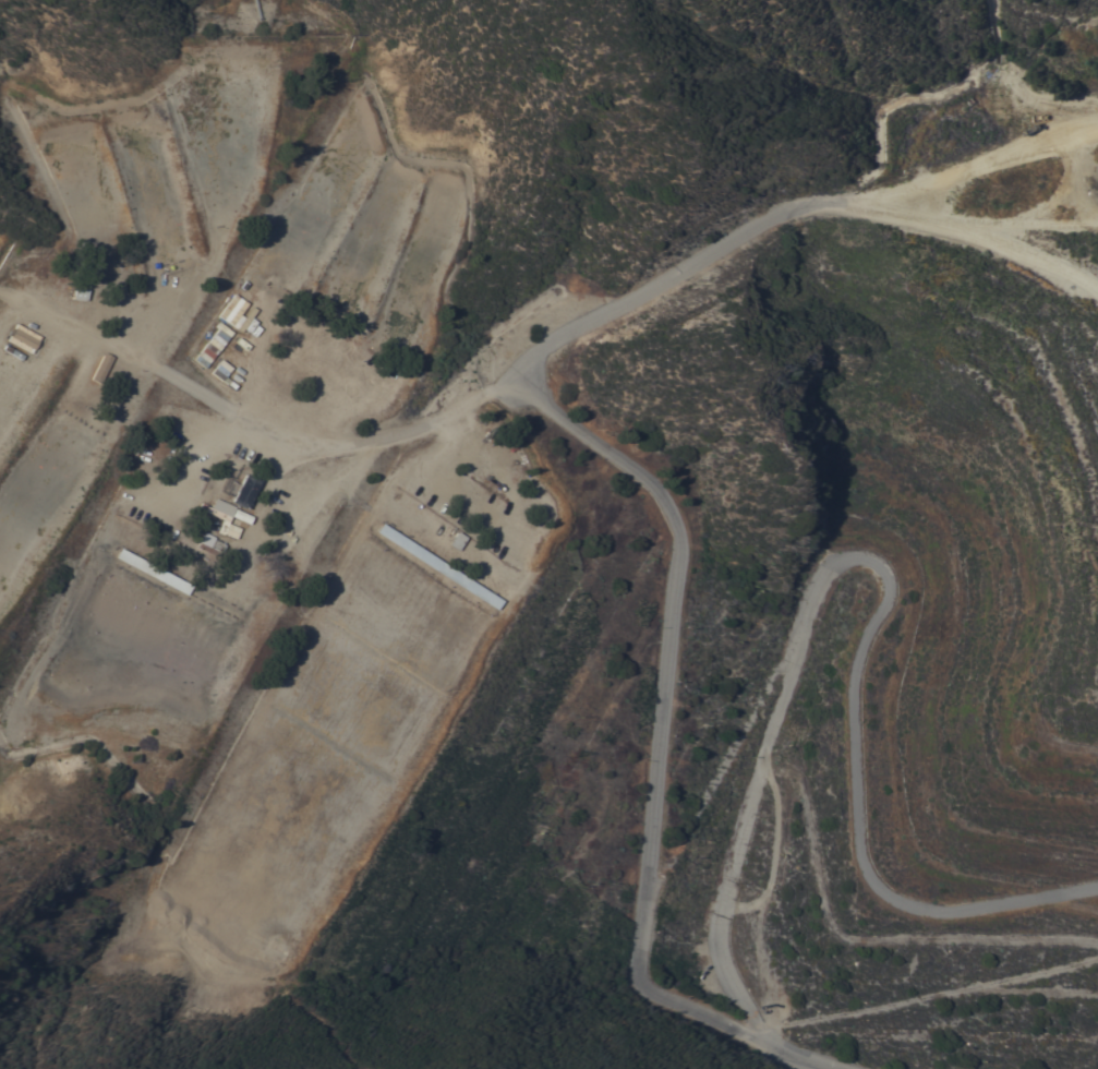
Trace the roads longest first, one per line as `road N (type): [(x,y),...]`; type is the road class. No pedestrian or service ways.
road 1 (residential): [(832,1068),(660,1001),(639,968),(677,531),(666,501),(639,471),(545,408),(506,398)]

